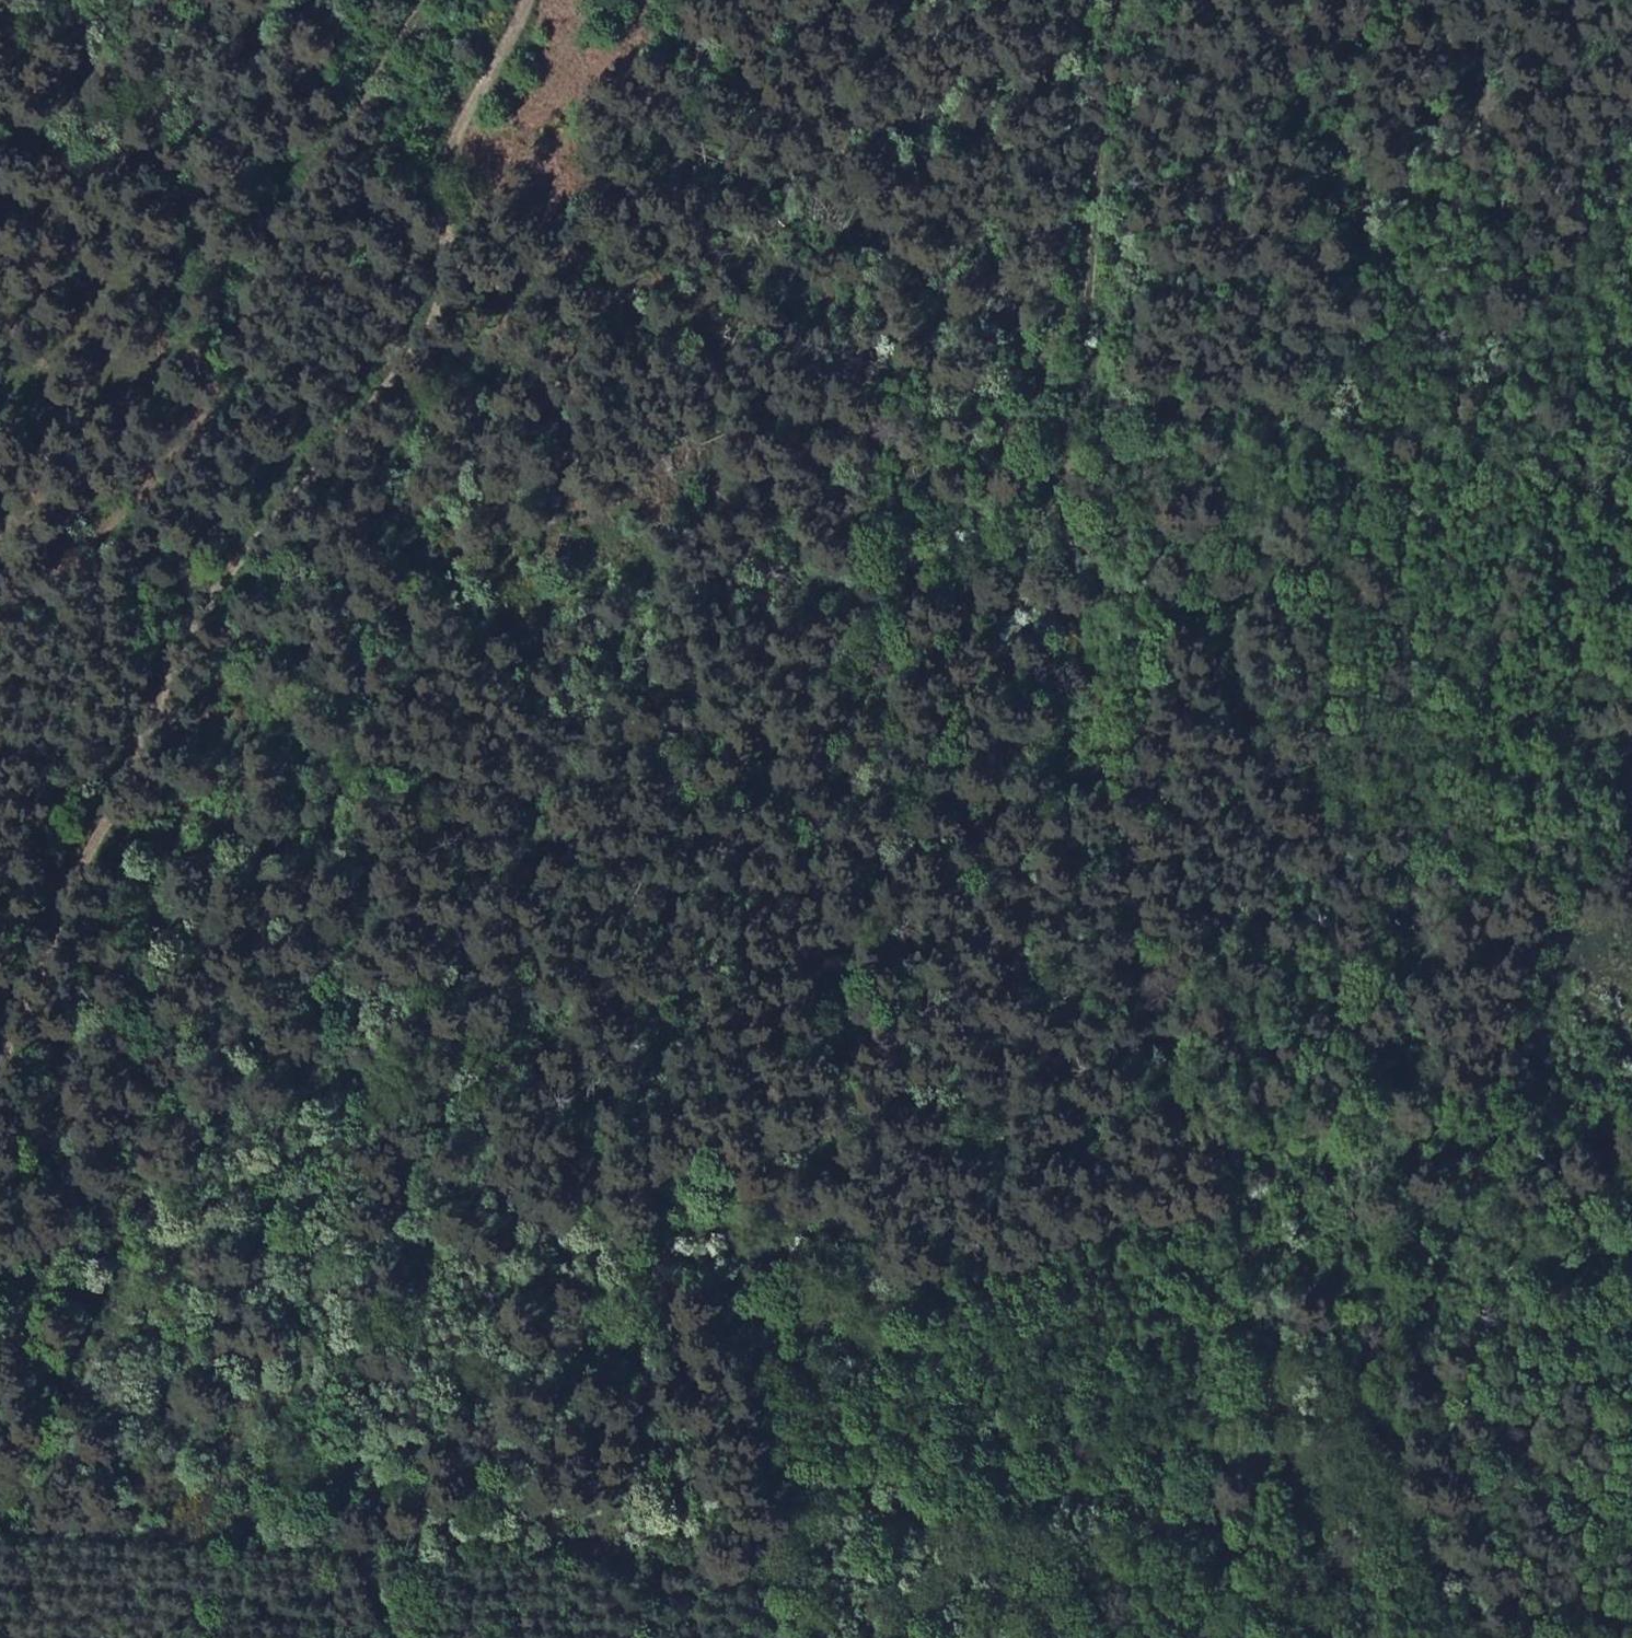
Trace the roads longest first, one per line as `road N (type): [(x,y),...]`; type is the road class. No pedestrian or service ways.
road 1 (track): [(538,0),(444,265),(218,599),(0,1060)]

